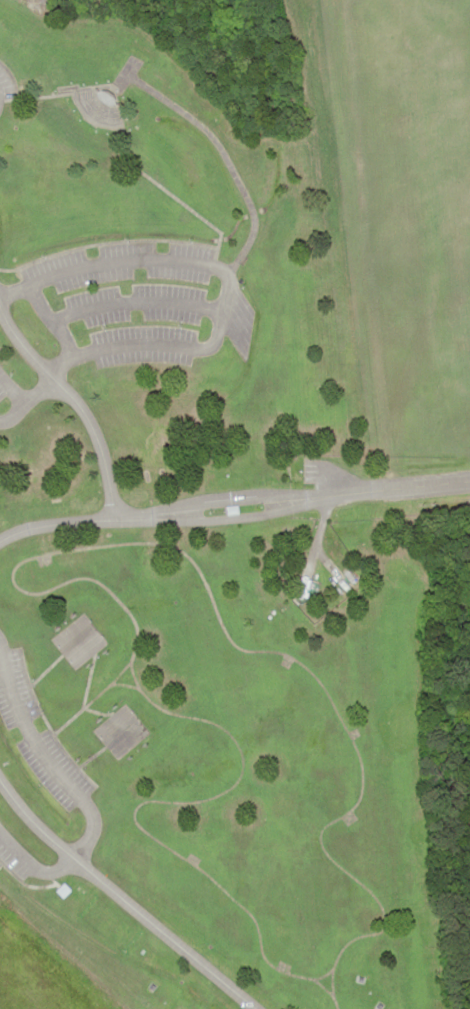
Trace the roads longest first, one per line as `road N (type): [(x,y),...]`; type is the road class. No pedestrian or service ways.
road 1 (residential): [(469,480),(86,520),(17,530),(0,541)]
road 2 (residential): [(0,787),(50,845),(250,1008)]
road 3 (residential): [(0,318),(80,412),(99,451),(112,517)]

